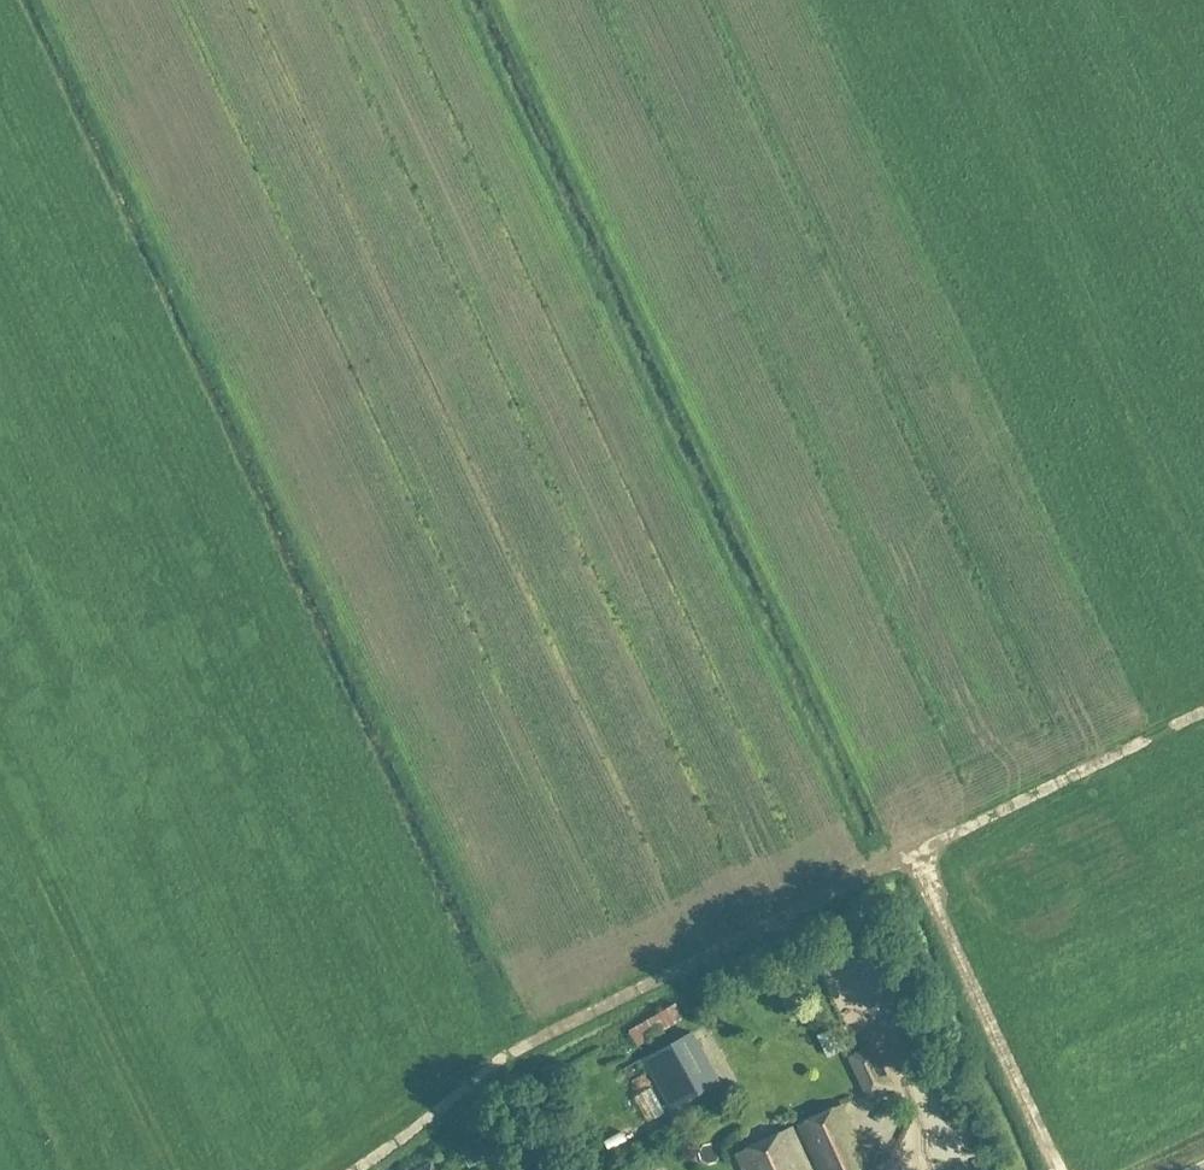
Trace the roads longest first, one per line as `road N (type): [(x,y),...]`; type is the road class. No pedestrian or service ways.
road 1 (track): [(1203,716),(515,1053),(358,1169)]

